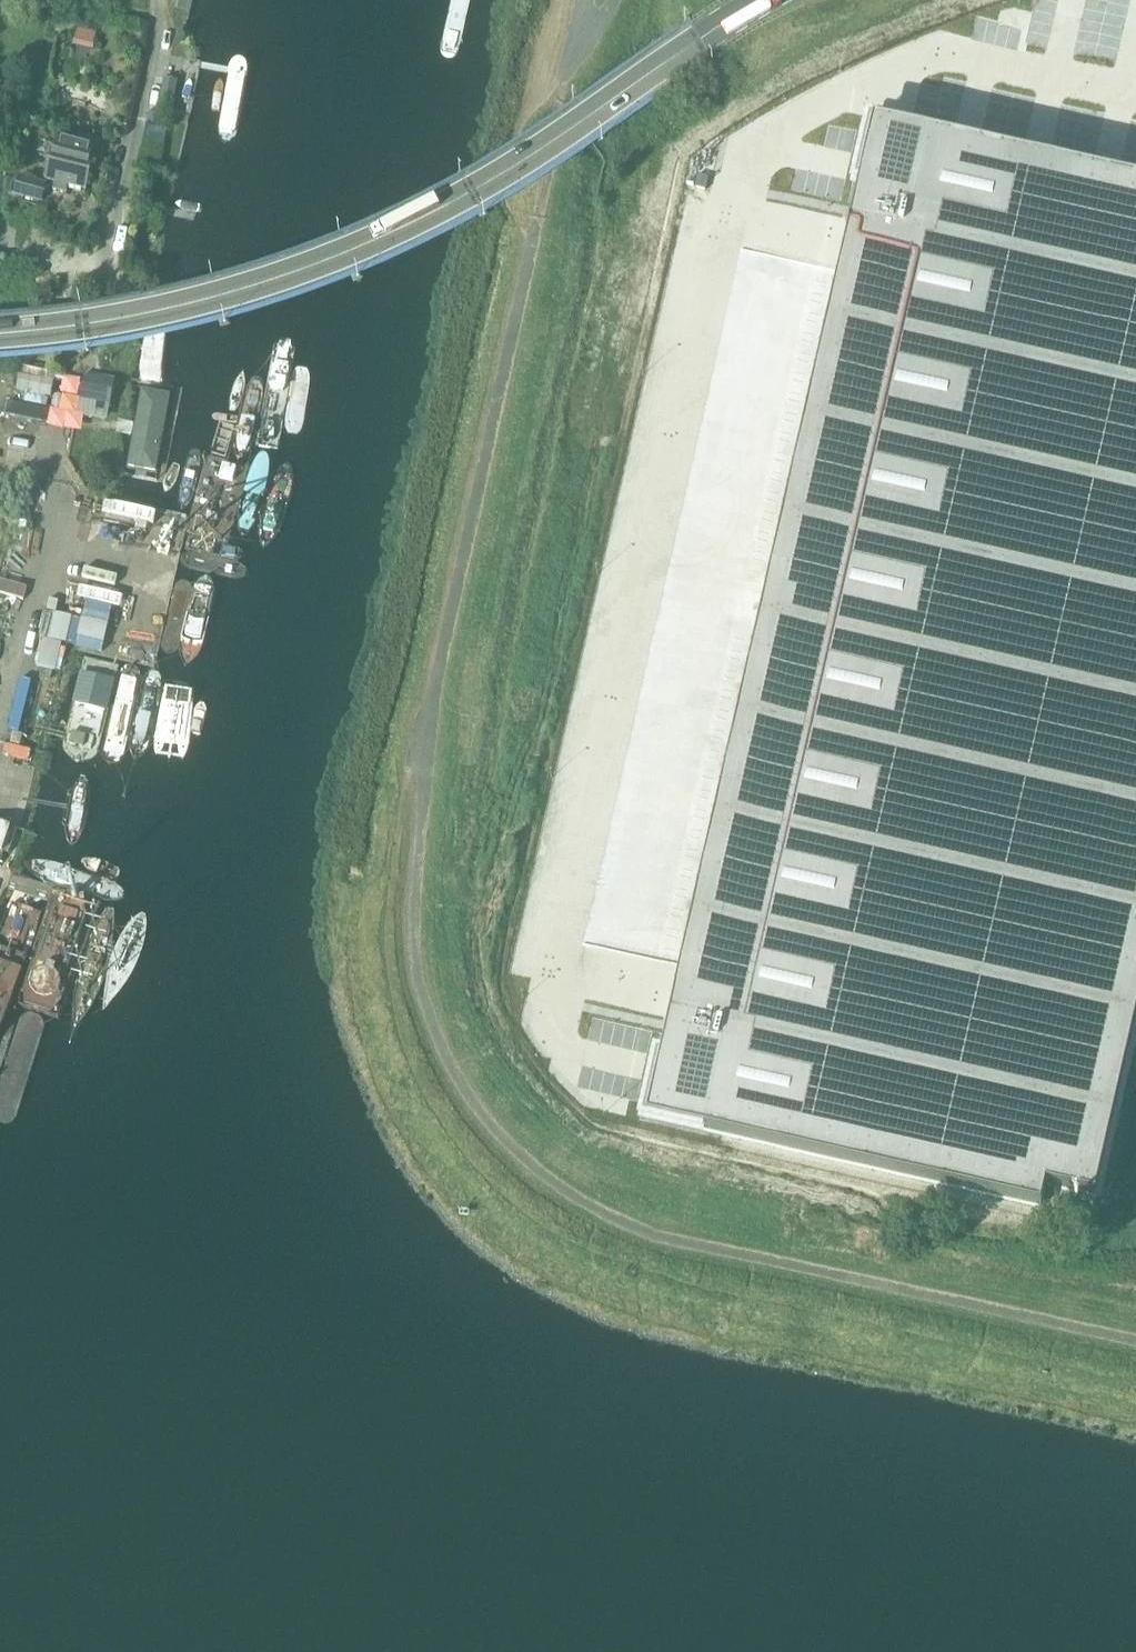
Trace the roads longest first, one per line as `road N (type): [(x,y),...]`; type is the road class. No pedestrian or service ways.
road 1 (unclassified): [(1135,1340),(689,1240),(594,1203),(502,1127),(449,1051),(422,989),(416,934),(431,777),(466,565),(557,170)]
road 2 (primary): [(0,335),(174,309),(364,247),(540,152),(759,0)]
road 3 (residential): [(98,286),(155,62),(159,0)]

